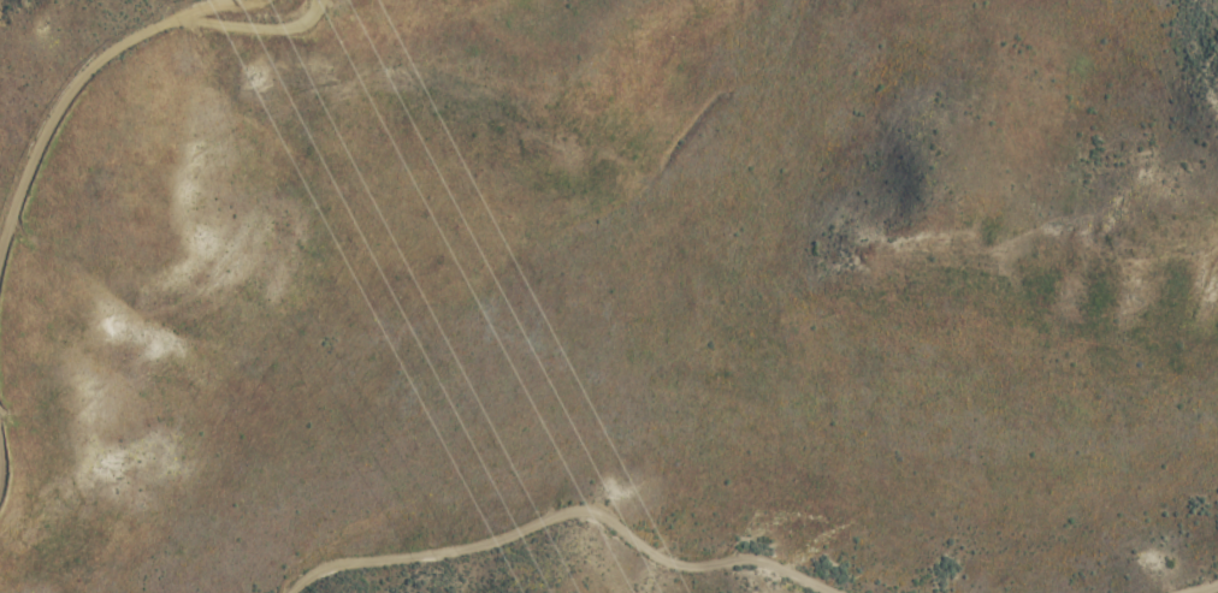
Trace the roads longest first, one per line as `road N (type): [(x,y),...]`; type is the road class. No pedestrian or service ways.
road 1 (track): [(319,592),(378,567),(493,553),(610,515),(688,565),(781,567),(843,592)]
road 2 (track): [(0,249),(54,109),(97,55),(162,20),(188,14),(278,23),(301,19),(314,0)]

